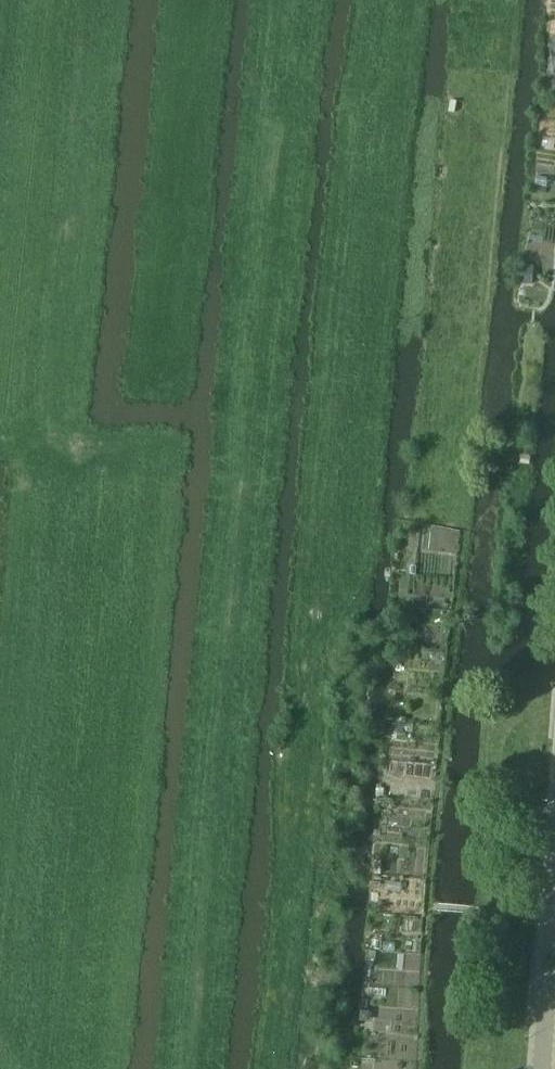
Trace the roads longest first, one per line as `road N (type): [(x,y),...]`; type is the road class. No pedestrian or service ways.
road 1 (secondary): [(541,1068),(554,926)]

